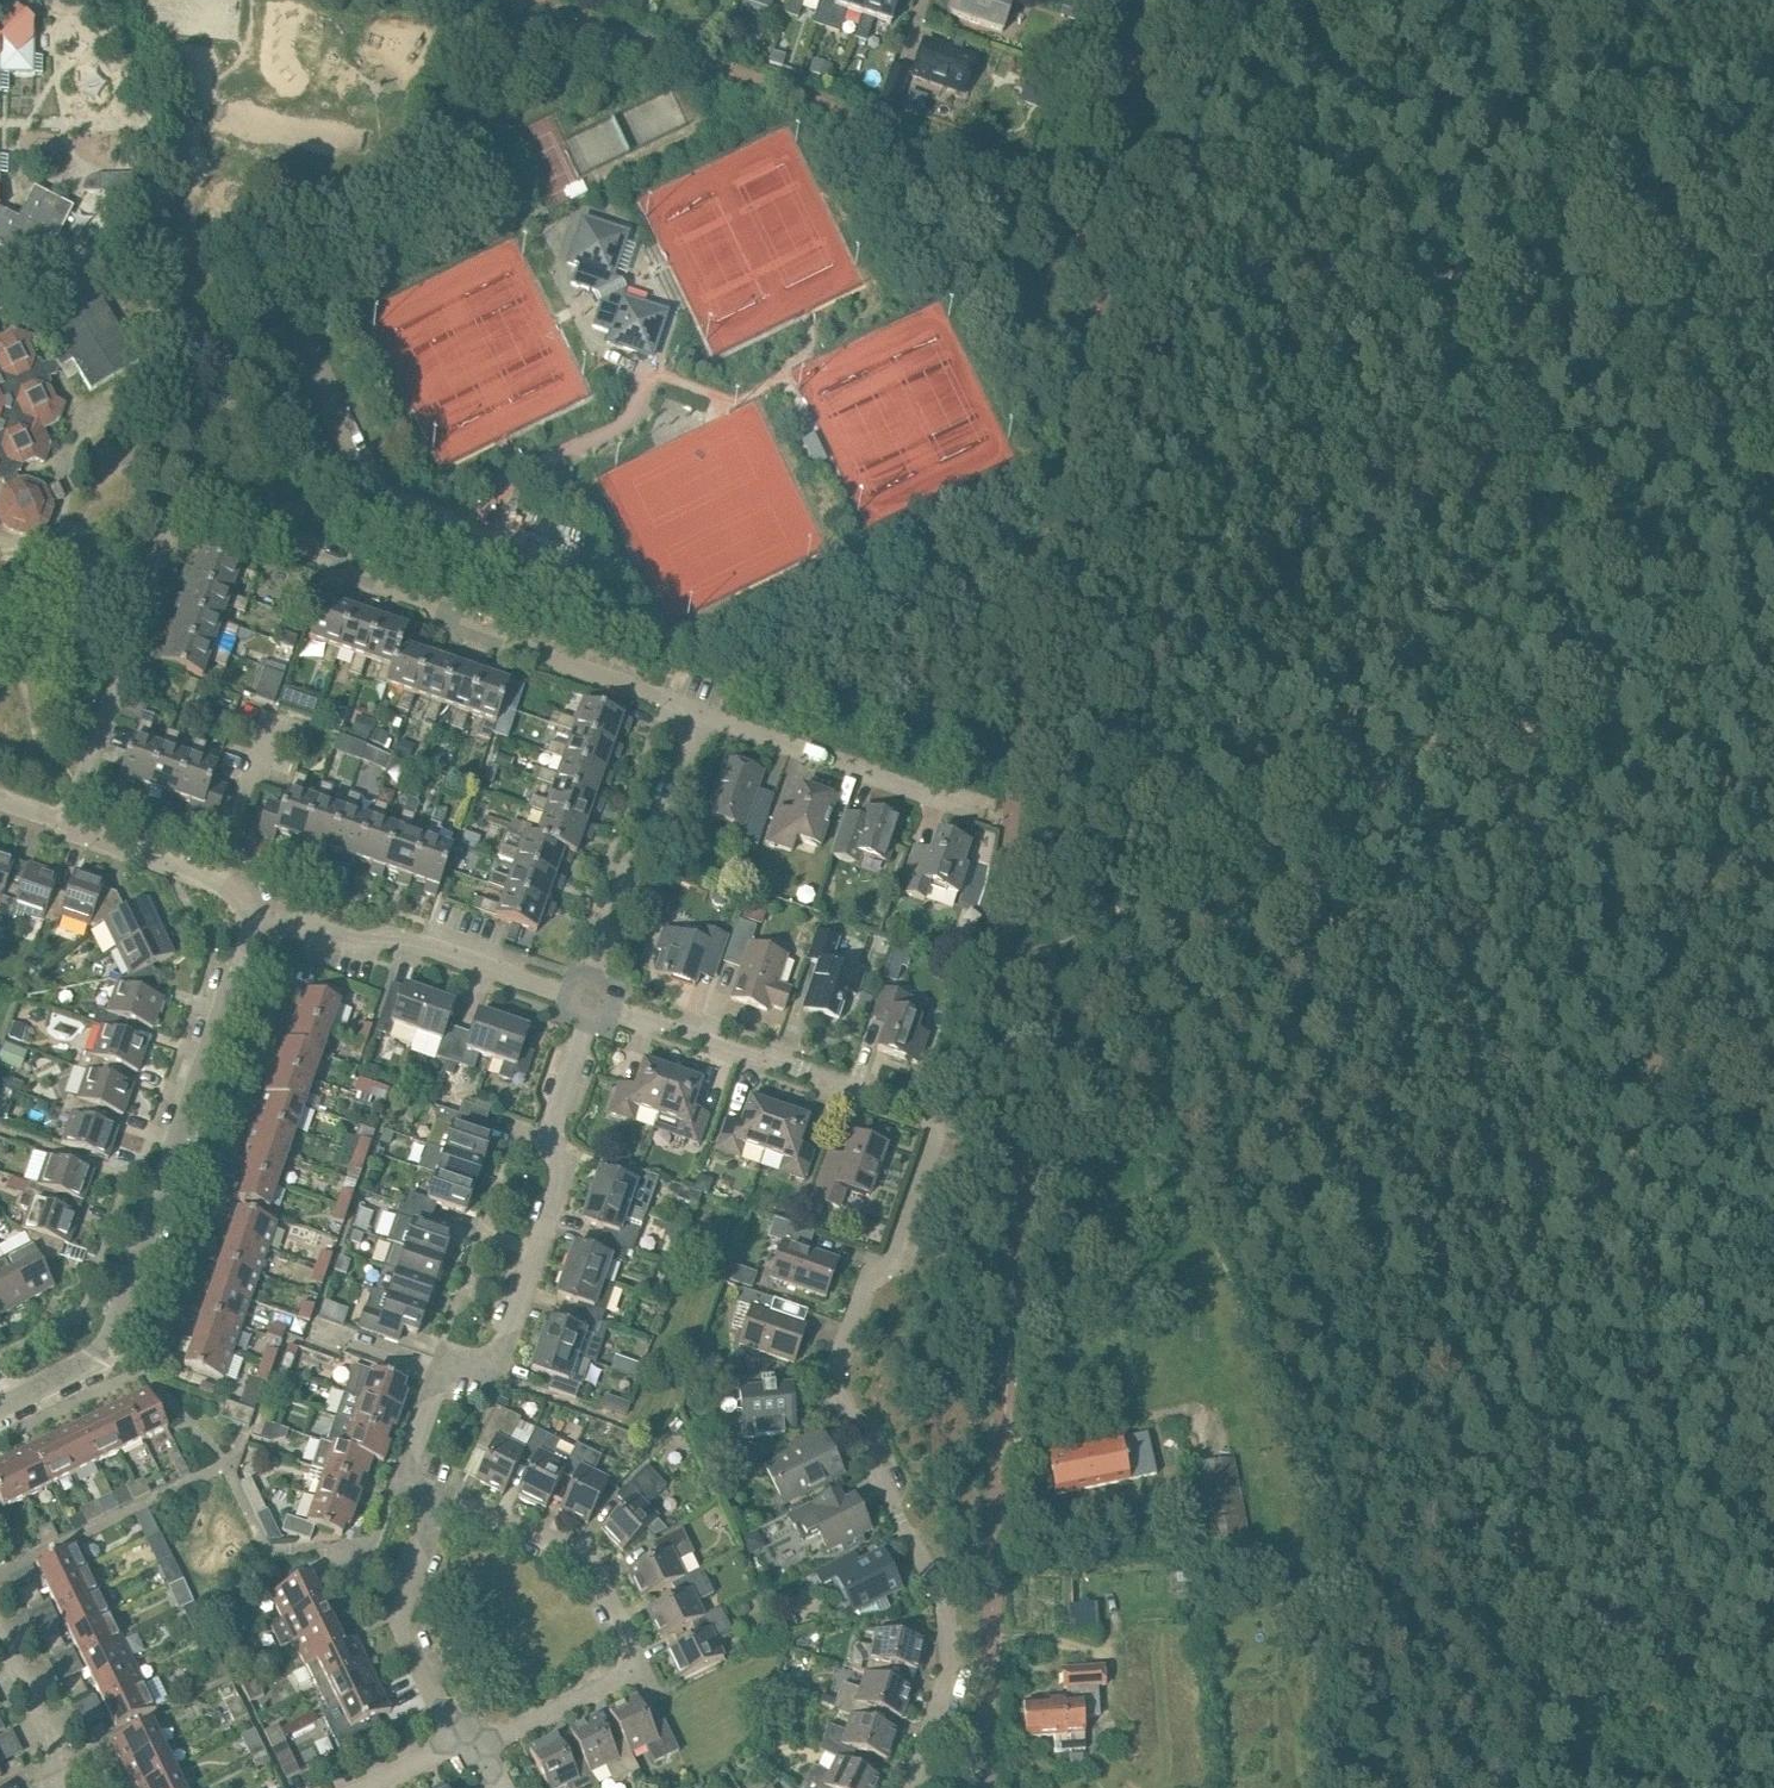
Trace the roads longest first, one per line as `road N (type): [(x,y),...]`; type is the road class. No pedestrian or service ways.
road 1 (residential): [(908,1787),(949,1666),(950,1634),(836,1380),(872,1273),(889,1261),(934,1125),(920,1108),(588,999)]
road 2 (residential): [(705,713),(465,629),(430,603),(353,574),(338,559),(184,510),(172,521),(65,824)]
road 3 (residential): [(0,1406),(102,1357),(115,1340),(257,901)]
road 4 (residential): [(435,1500),(565,1544),(596,1571),(632,1649),(623,1676),(475,1742)]
road 5 (residential): [(439,1376),(457,1363),(501,1353),(560,1178),(551,1121),(588,999)]
road 6 (residential): [(1010,1366),(984,1787)]
road 7 (residential): [(257,901),(345,937),(415,938),(588,999)]
road 8 (residential): [(1009,817),(705,713)]
road 9 (residential): [(588,999),(630,864),(655,845),(705,713)]
road 10 (residential): [(475,1742),(436,1697),(397,1616),(435,1500)]
road 11 (residential): [(65,824),(257,901)]
road 12 (residential): [(57,1787),(49,1723),(0,1627)]
road 13 (residential): [(439,1376),(309,1332)]
road 14 (residential): [(435,1500),(410,1465),(439,1376)]
road 15 (residential): [(361,1787),(436,1751),(475,1742)]

